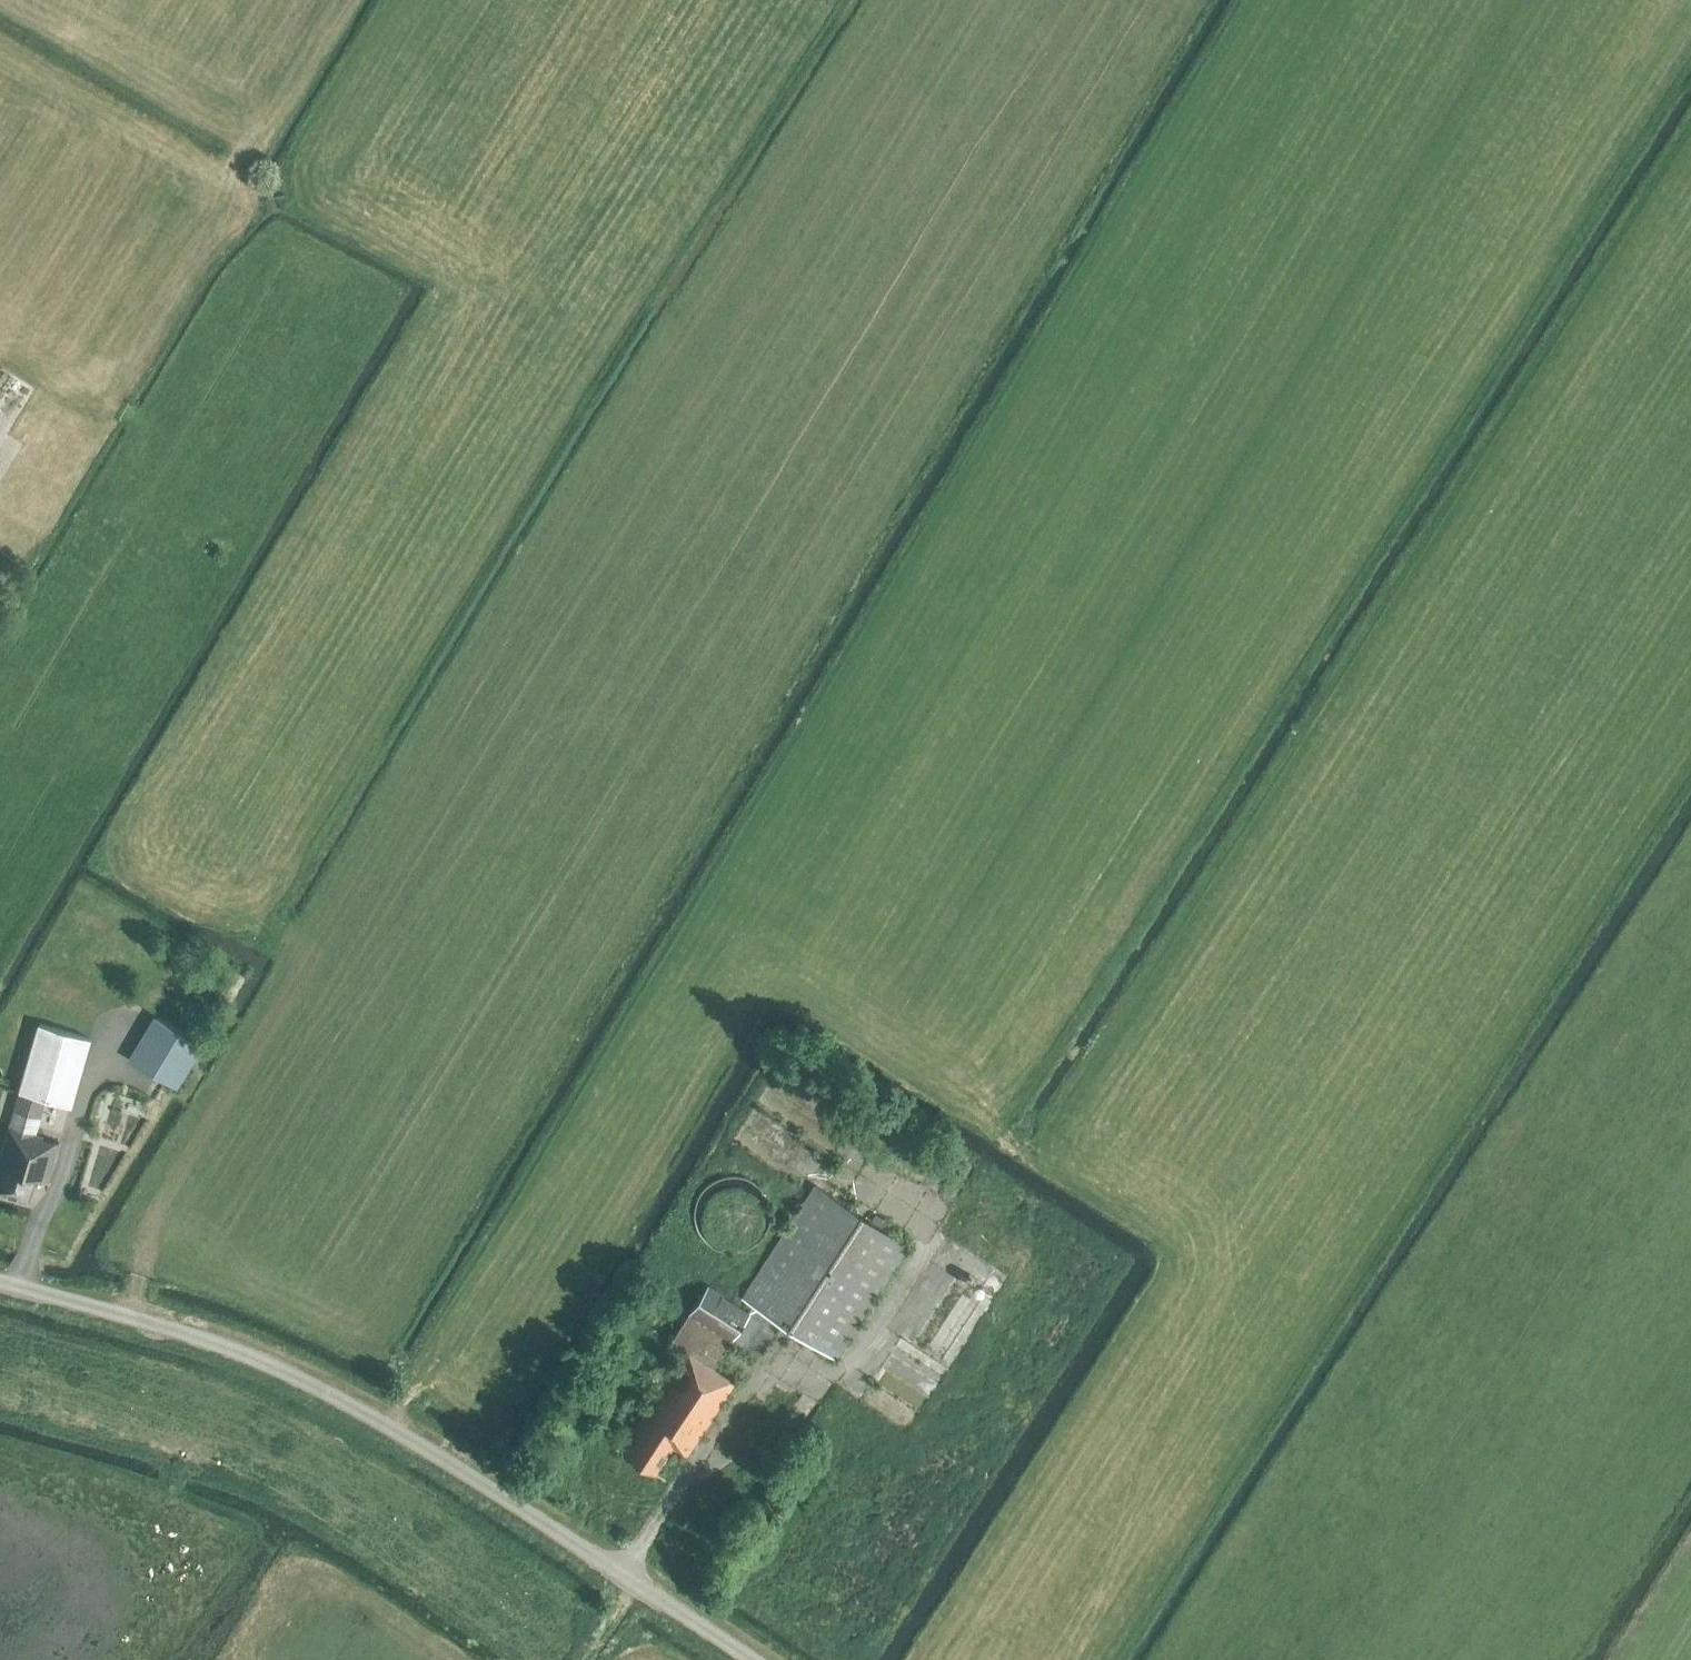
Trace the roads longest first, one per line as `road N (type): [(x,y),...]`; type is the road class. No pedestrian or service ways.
road 1 (unclassified): [(742,1659),(359,1409),(185,1336),(0,1284)]

